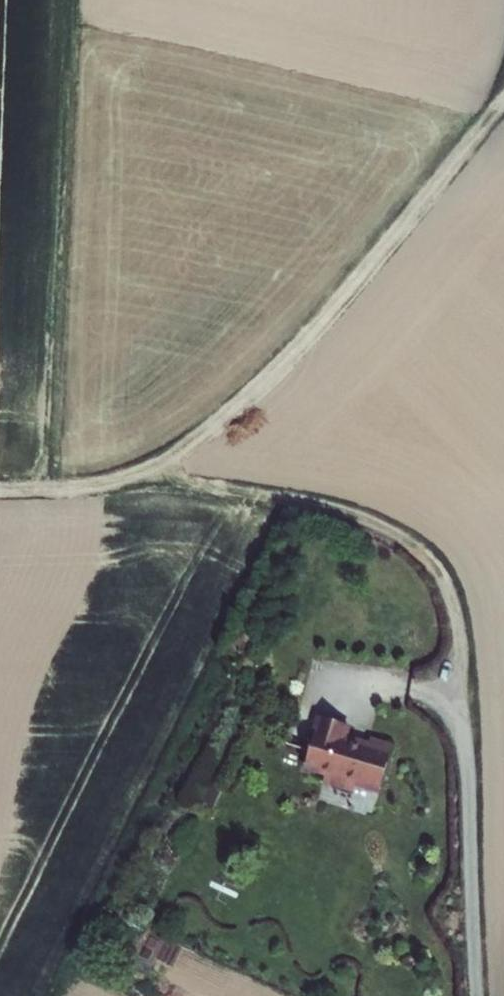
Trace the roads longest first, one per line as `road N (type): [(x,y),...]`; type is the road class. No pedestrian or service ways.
road 1 (track): [(459,635),(439,573),(396,531),(314,501),(211,486),(170,459),(226,413),(378,254),(503,97)]
road 2 (residential): [(477,995),(459,635)]
road 3 (track): [(0,490),(83,486),(170,459)]

